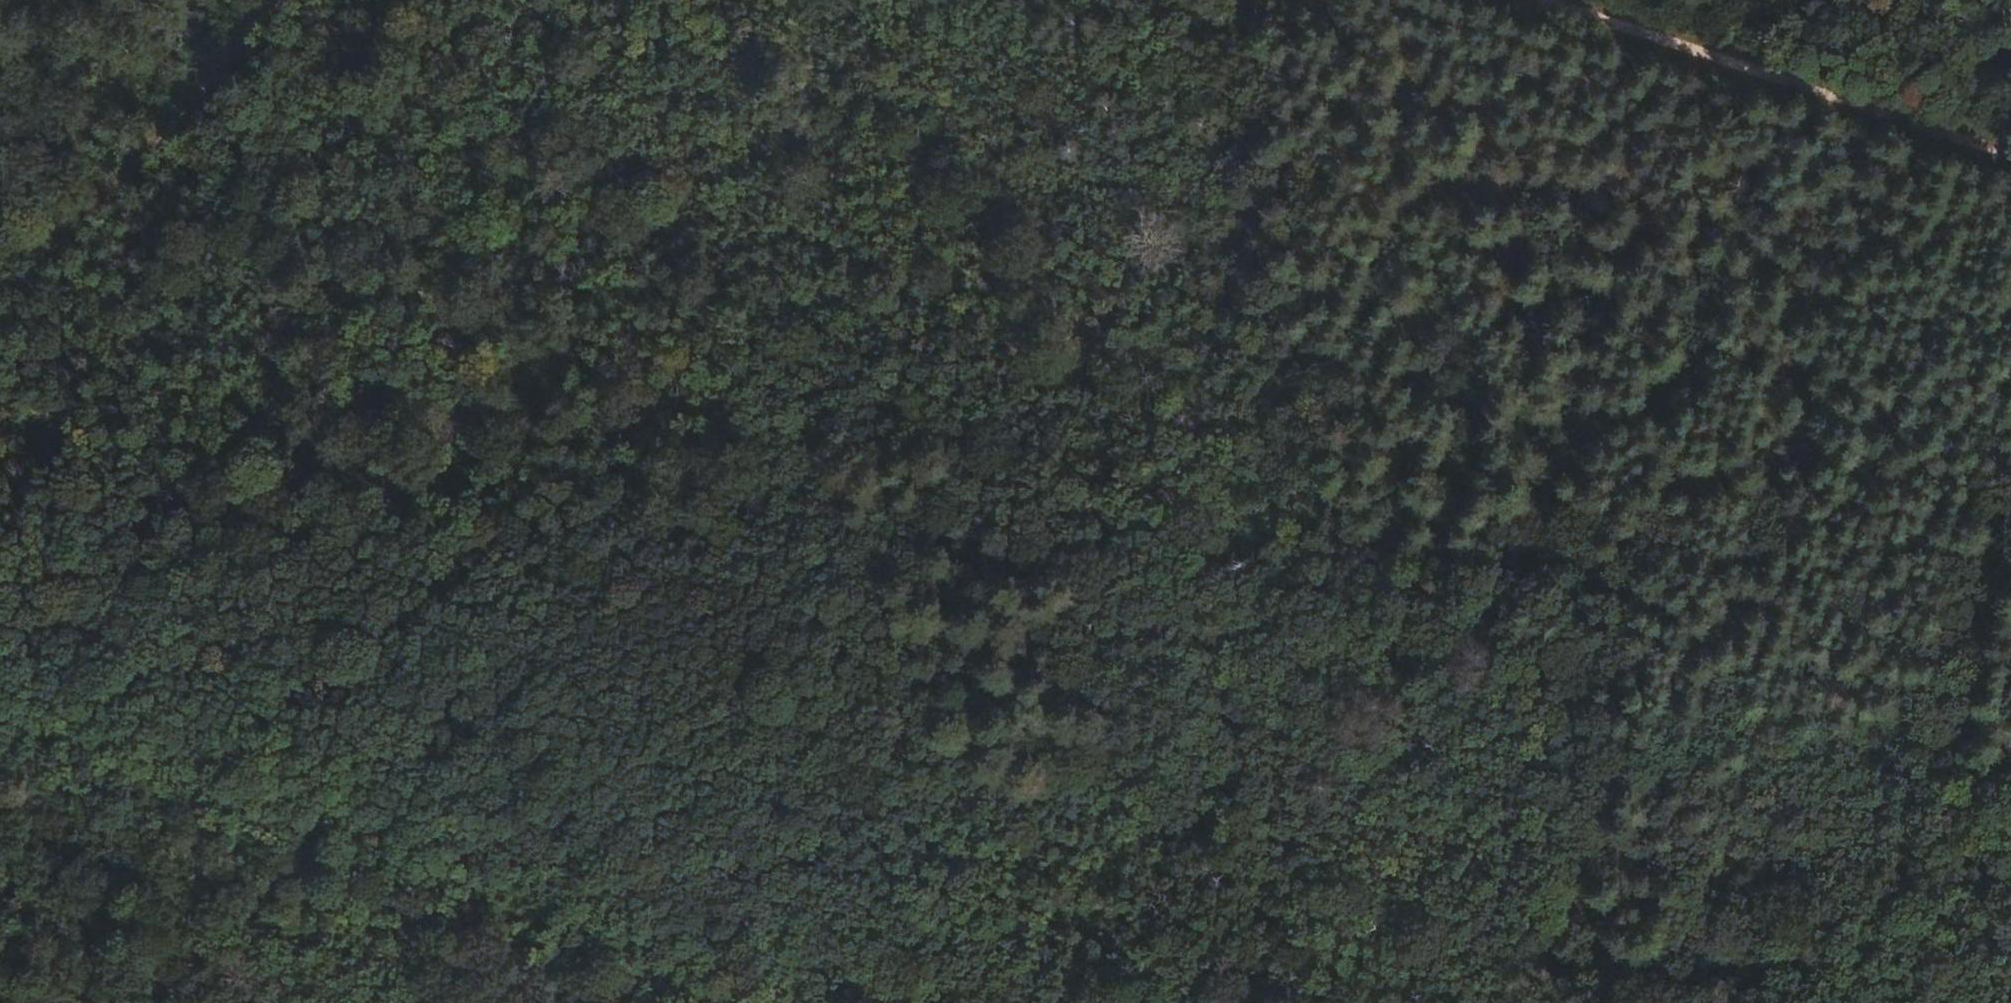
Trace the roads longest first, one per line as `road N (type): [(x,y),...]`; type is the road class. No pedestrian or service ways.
road 1 (track): [(2010,153),(1537,0)]
road 2 (track): [(1846,1002),(1892,902),(2010,536)]
road 3 (track): [(279,0),(0,319)]

